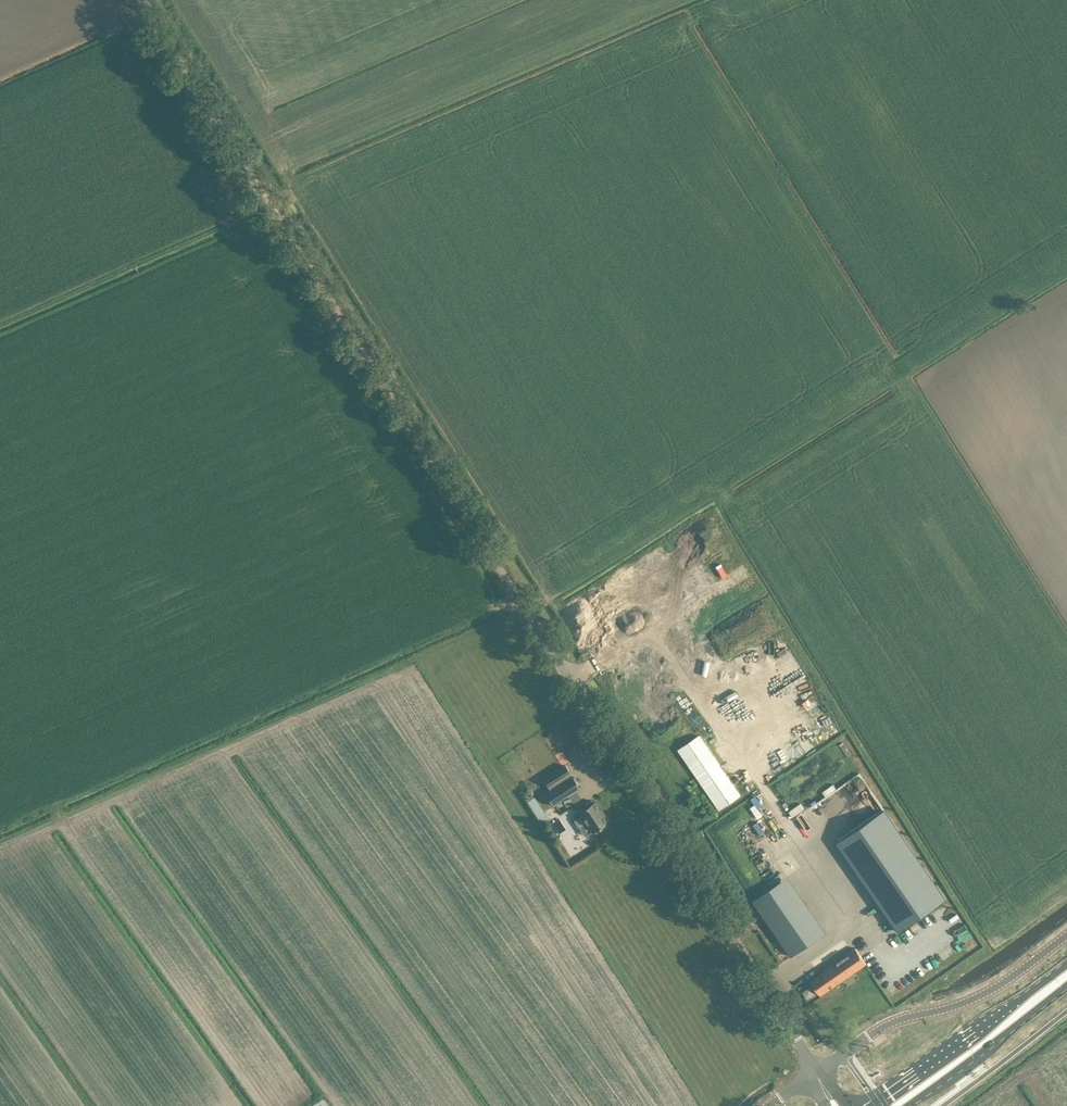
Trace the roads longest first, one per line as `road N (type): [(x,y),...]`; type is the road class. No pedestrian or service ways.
road 1 (track): [(795,1041),(141,0)]
road 2 (unclassified): [(1066,935),(987,992),(888,1026),(816,1075)]
road 3 (primary): [(1066,964),(871,1105)]
road 4 (primary): [(907,1105),(1066,983)]

